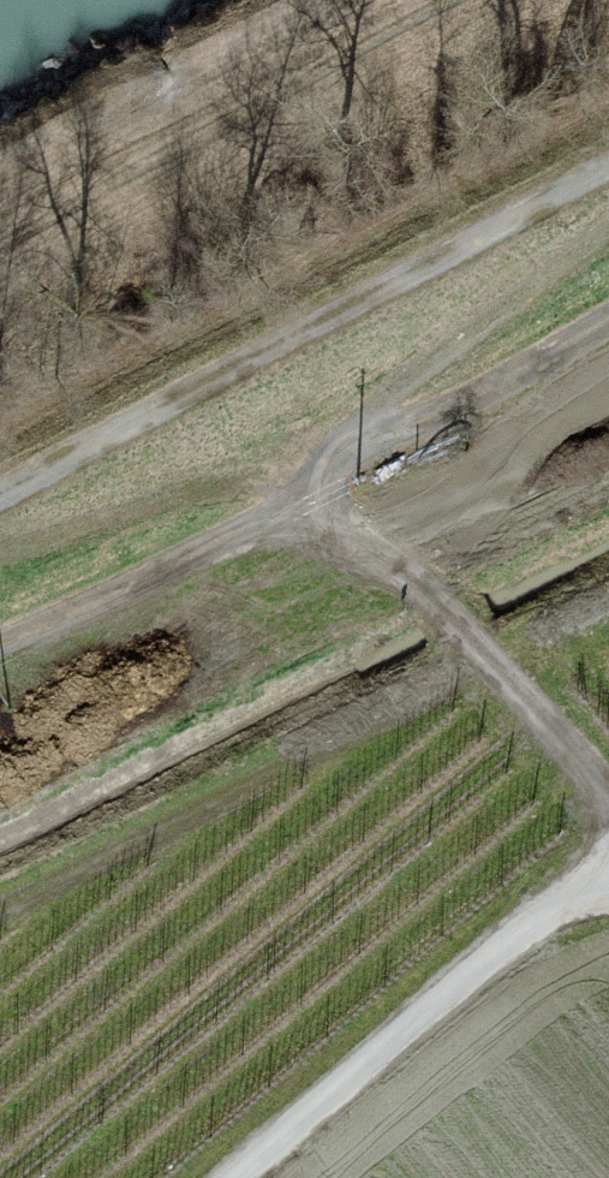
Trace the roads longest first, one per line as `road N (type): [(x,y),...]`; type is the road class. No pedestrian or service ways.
road 1 (track): [(0,502),(608,170)]
road 2 (track): [(608,347),(319,497),(0,645)]
road 3 (unclassified): [(608,892),(553,909),(516,935),(227,1177)]
road 4 (track): [(319,497),(608,799)]
road 5 (track): [(319,497),(370,421),(608,216)]
road 6 (track): [(0,553),(249,496),(319,497)]

